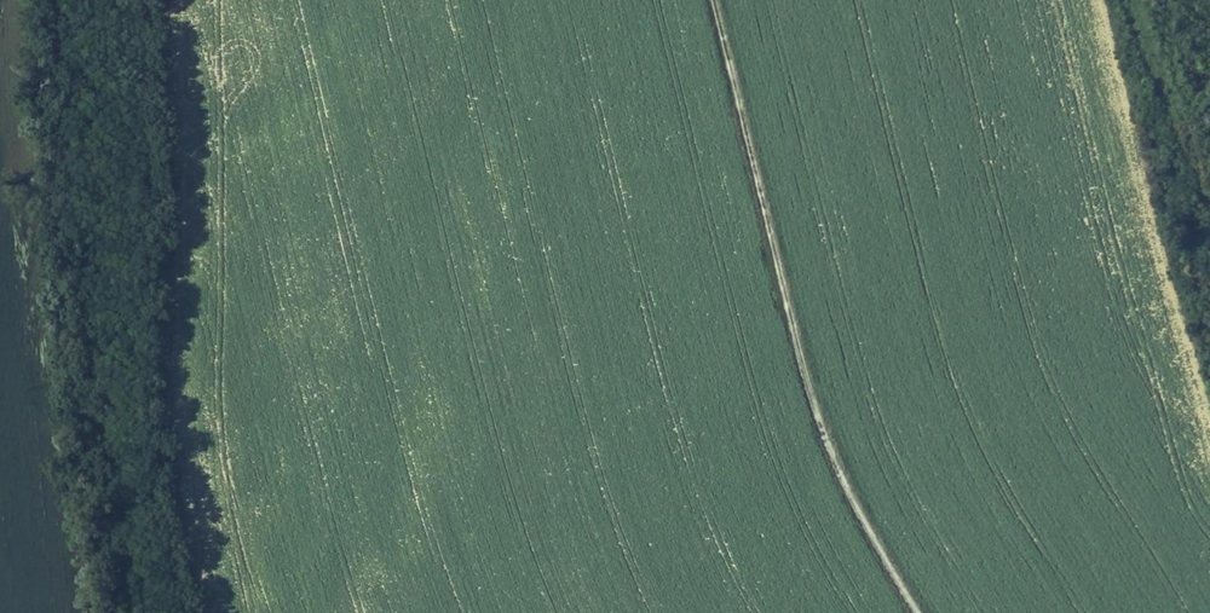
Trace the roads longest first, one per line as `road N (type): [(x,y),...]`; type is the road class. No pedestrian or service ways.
road 1 (track): [(918,612),(856,506),(820,423),(714,0)]

